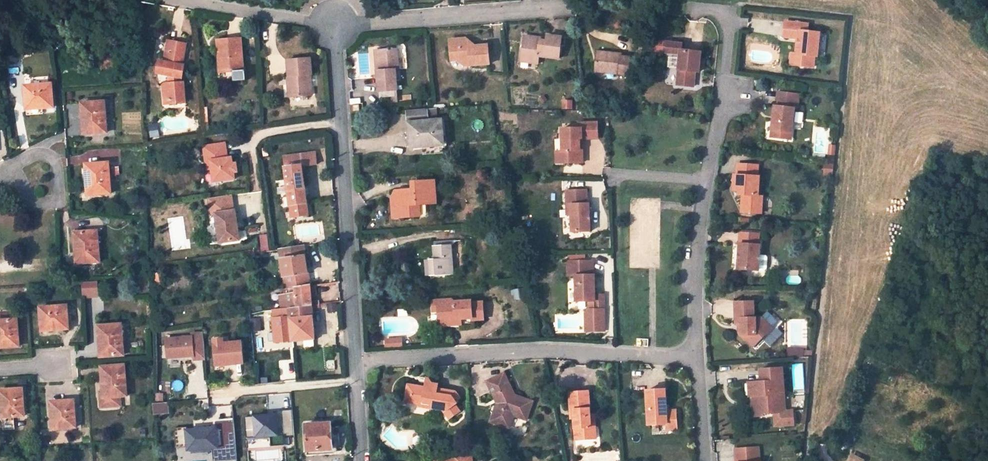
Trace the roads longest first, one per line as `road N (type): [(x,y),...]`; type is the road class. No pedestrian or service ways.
road 1 (residential): [(699,355),(697,274),(727,15),(691,7)]
road 2 (residential): [(358,362),(536,350),(699,355)]
road 3 (residential): [(333,25),(358,362)]

